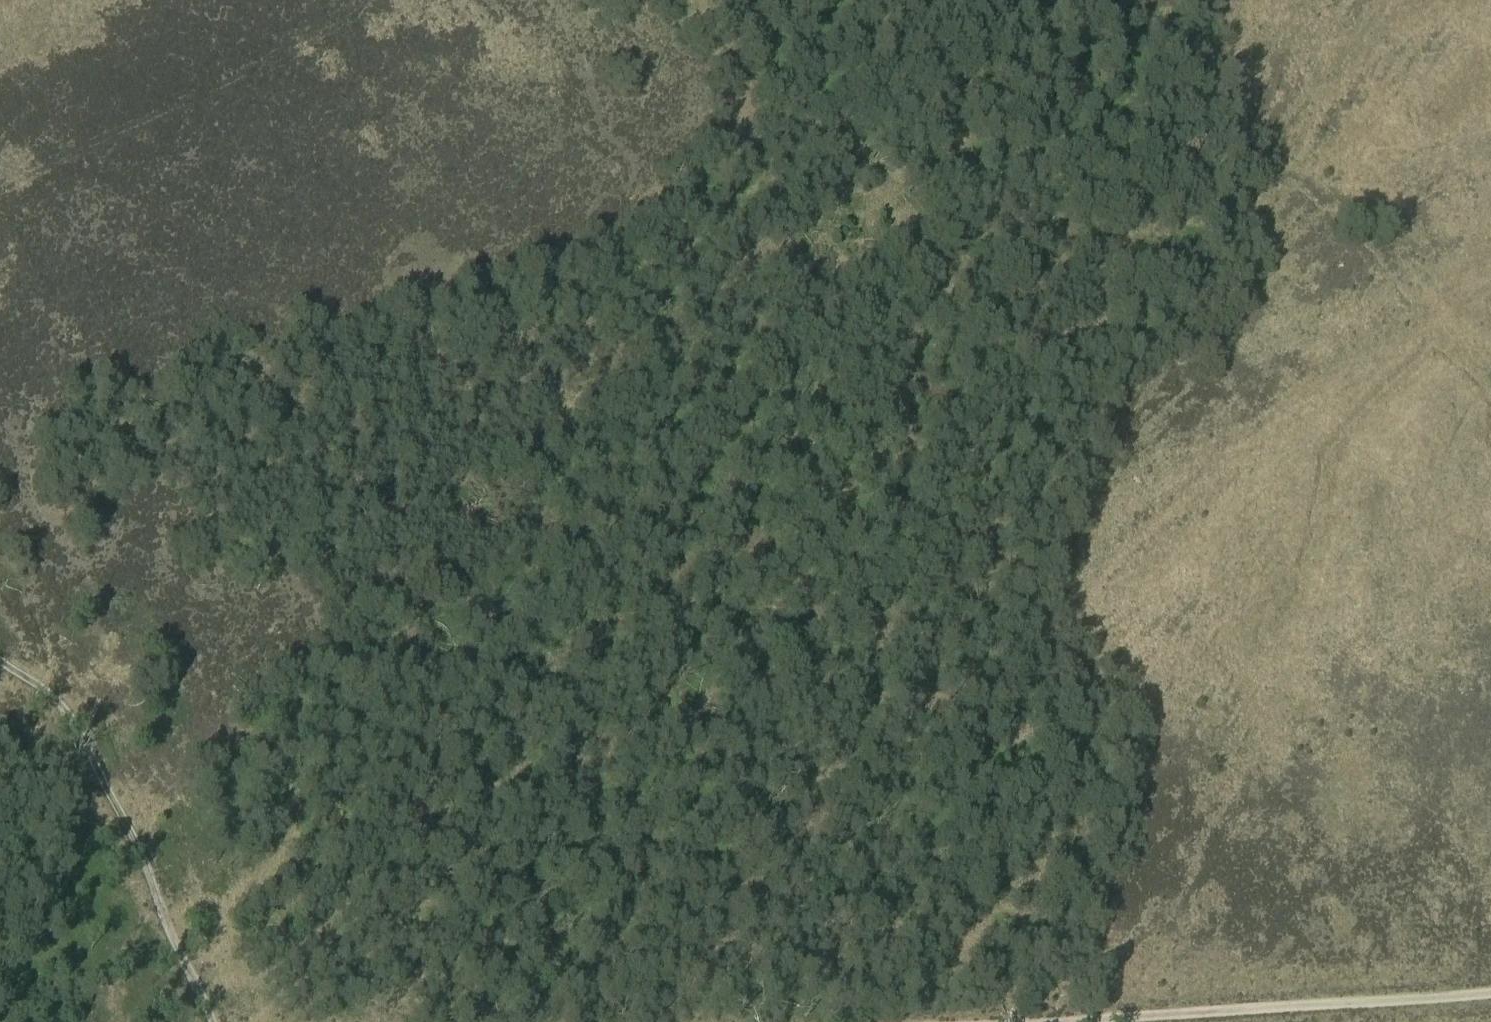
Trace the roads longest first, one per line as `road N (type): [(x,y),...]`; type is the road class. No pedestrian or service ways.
road 1 (track): [(1490,994),(1062,1021)]
road 2 (track): [(0,663),(37,681),(74,726),(133,828),(218,1021)]

